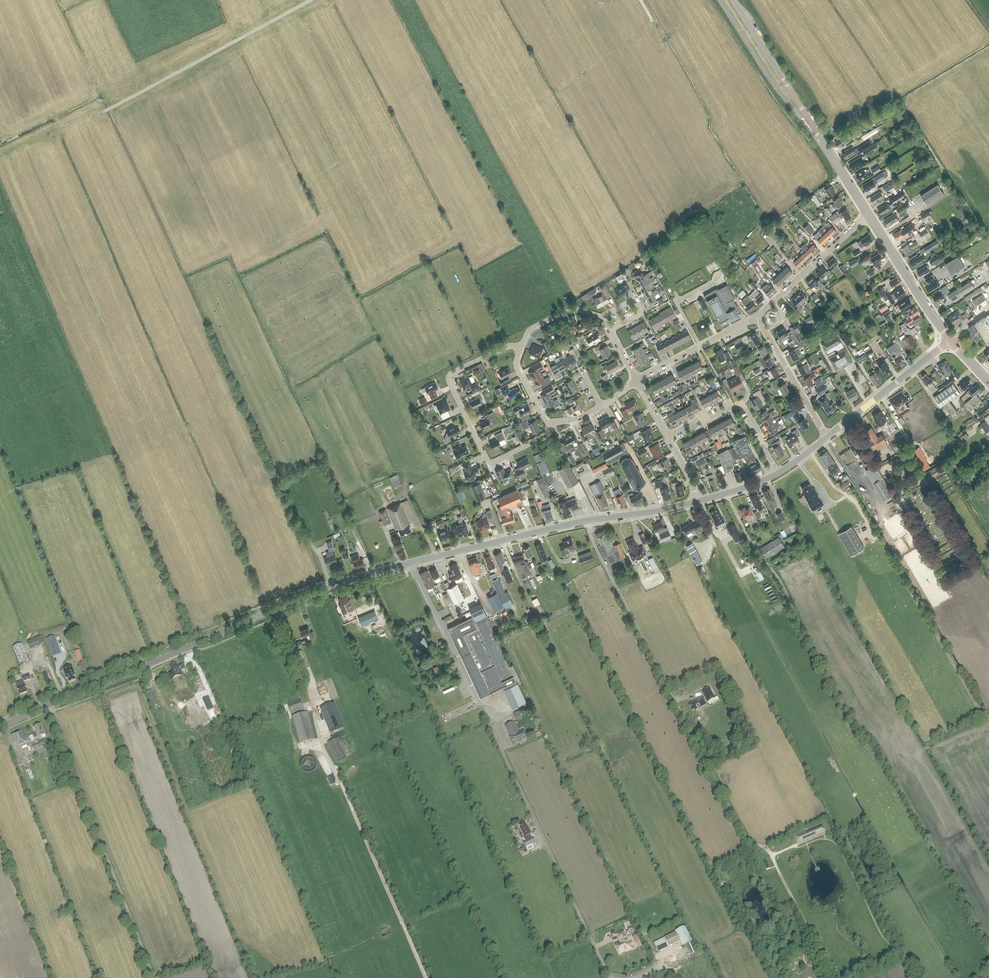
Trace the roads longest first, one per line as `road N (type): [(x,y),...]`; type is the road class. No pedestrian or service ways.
road 1 (track): [(988,944),(727,494)]
road 2 (unclassified): [(412,563),(609,977)]
road 3 (secondary): [(0,726),(313,593),(412,563)]
road 4 (track): [(584,522),(746,842),(771,857)]
road 5 (track): [(155,977),(46,706)]
road 6 (secondary): [(412,563),(697,502)]
road 7 (secondary): [(868,215),(733,0)]
road 8 (residential): [(553,423),(546,437),(489,461),(449,382),(505,347),(522,348)]
road 9 (residential): [(778,473),(742,405),(667,437)]
road 10 (secondary): [(827,437),(951,340)]
road 11 (residential): [(761,321),(868,215)]
road 12 (secondary): [(951,340),(868,215)]
road 13 (residential): [(637,380),(761,321)]
road 14 (track): [(771,857),(833,977)]
road 15 (residential): [(827,437),(761,321)]

